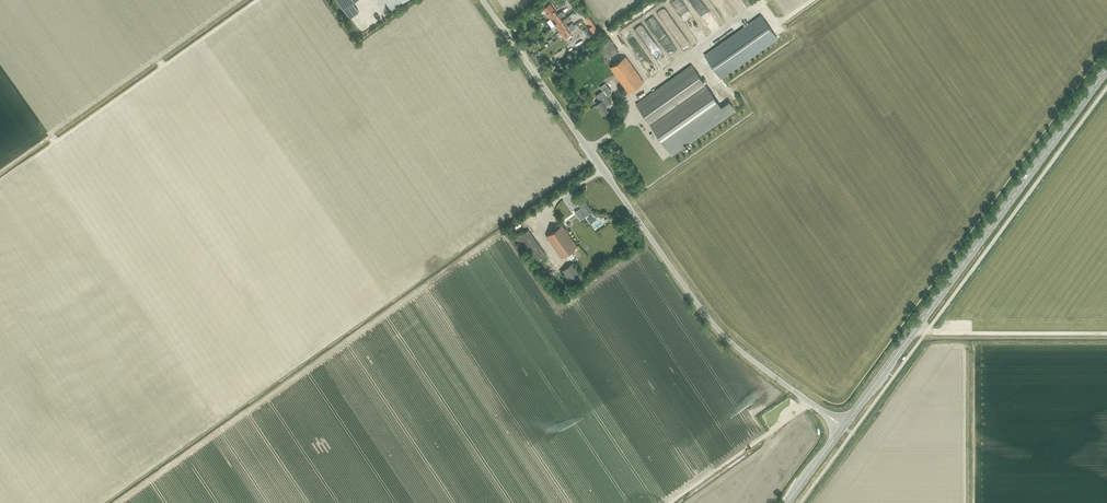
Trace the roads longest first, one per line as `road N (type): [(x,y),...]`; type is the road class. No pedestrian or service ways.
road 1 (unclassified): [(828,416),(708,317),(482,0)]
road 2 (secondary): [(846,423),(1106,69)]

